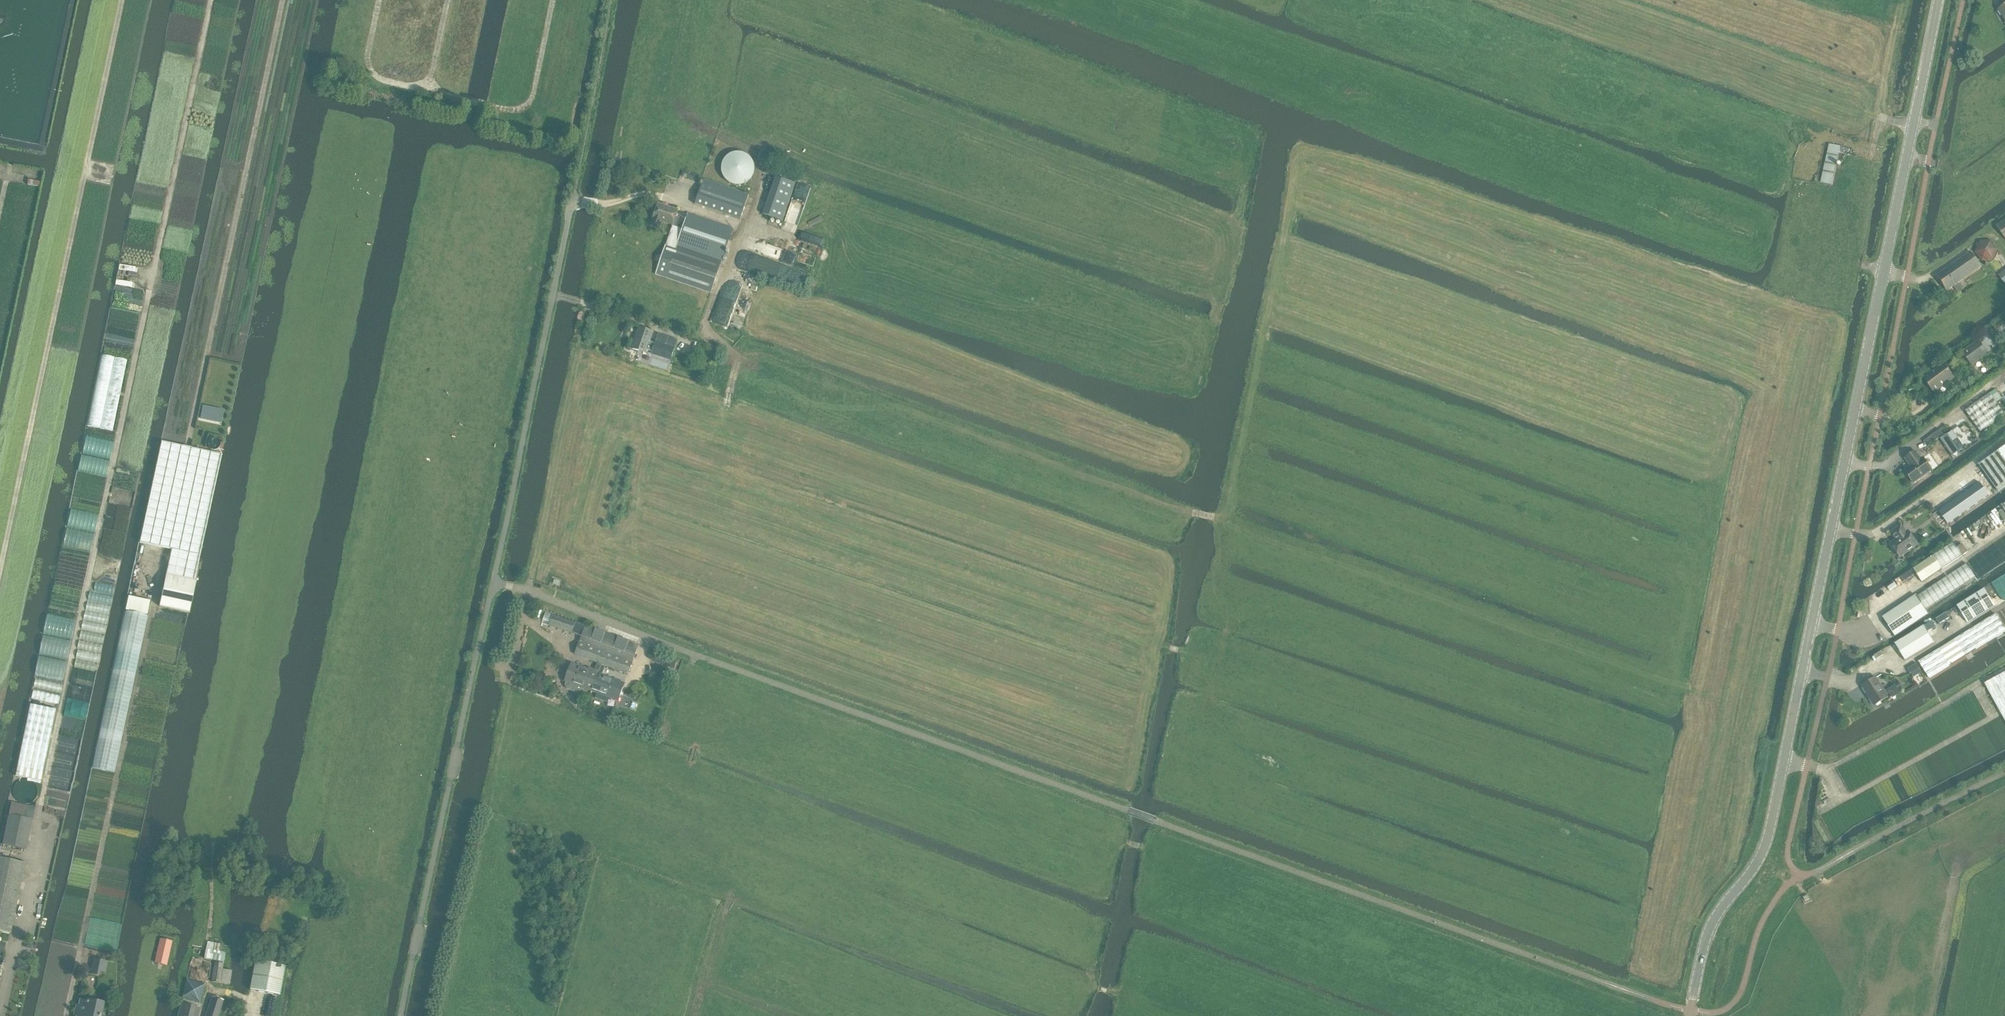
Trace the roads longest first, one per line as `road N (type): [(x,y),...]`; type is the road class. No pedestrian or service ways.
road 1 (tertiary): [(1939,0),(1767,841),(1709,929),(1690,1015)]
road 2 (unclassified): [(402,1015),(493,582)]
road 3 (unclassified): [(493,582),(575,191)]
road 4 (unclassified): [(706,659),(493,582)]

